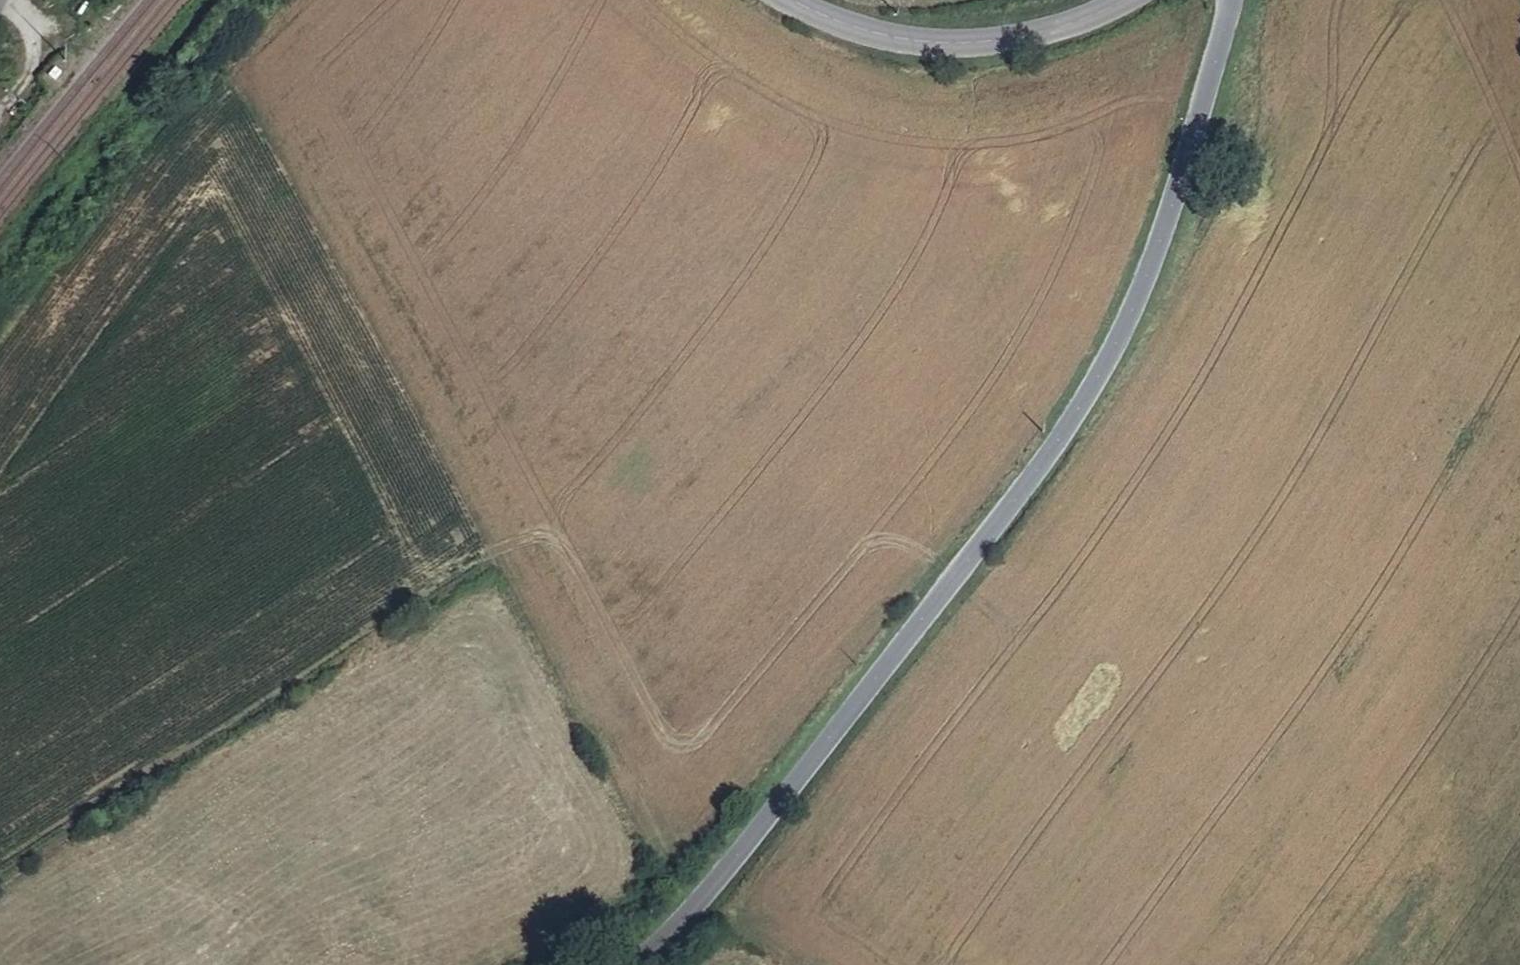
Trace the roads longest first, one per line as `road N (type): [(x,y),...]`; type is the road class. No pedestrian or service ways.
road 1 (tertiary): [(1227,0),(1171,199),(1103,366),(969,551),(631,964)]
road 2 (secondary): [(782,0),(898,39),(966,43),(1109,0)]

